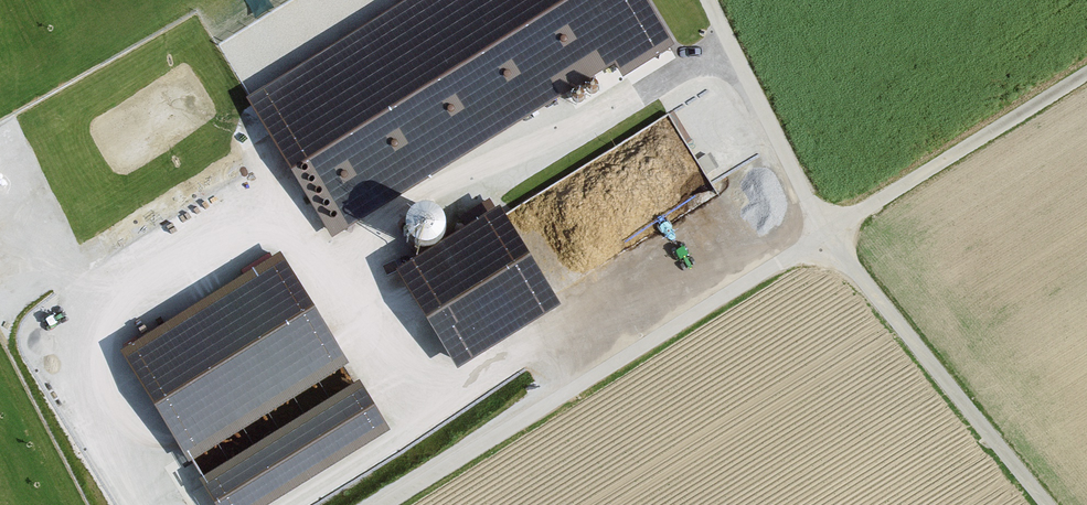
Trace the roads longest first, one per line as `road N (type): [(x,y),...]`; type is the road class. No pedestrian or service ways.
road 1 (track): [(392,504),(1086,78)]
road 2 (track): [(718,29),(311,262),(419,418)]
road 3 (track): [(704,0),(823,240),(1041,504)]
road 4 (track): [(159,504),(0,219)]
road 5 (track): [(311,262),(272,204),(57,328)]
road 6 (track): [(276,504),(419,418)]

